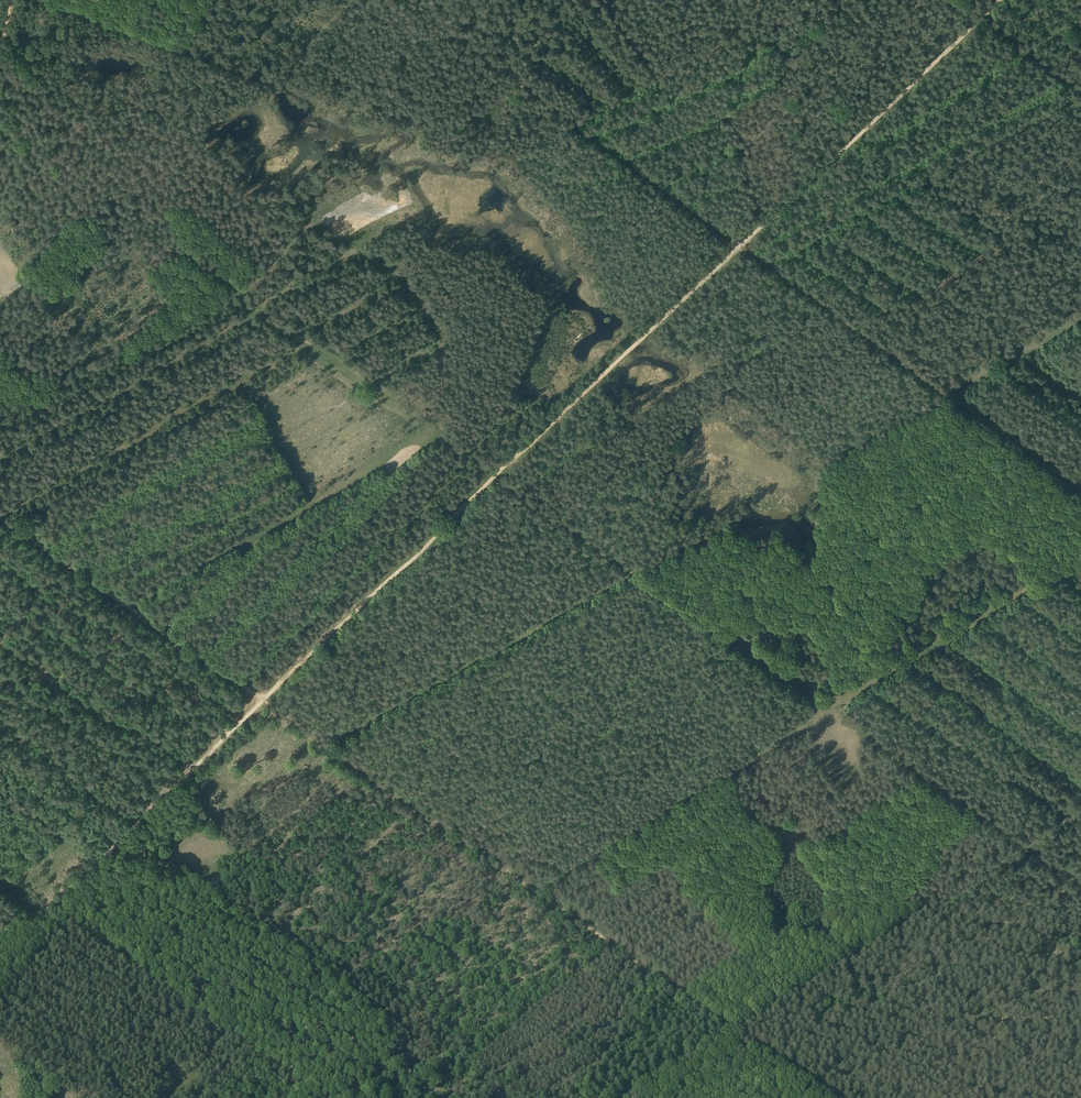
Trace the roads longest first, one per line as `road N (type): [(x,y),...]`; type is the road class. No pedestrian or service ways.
road 1 (track): [(0,410),(231,290),(412,418),(427,406),(441,408),(485,449),(498,479),(832,712)]
road 2 (track): [(826,1097),(260,700)]
road 3 (track): [(260,700),(740,244)]
road 4 (track): [(624,1097),(1080,811)]
road 5 (track): [(509,70),(436,113),(344,110),(49,0)]
road 6 (track): [(1080,491),(740,244)]
road 7 (track): [(508,873),(522,862),(578,865),(832,712)]
road 8 (track): [(0,947),(260,700)]
road 9 (track): [(322,1097),(41,907)]
road 10 (track): [(740,244),(980,16)]
road 11 (track): [(0,517),(260,700)]
road 12 (track): [(817,467),(1080,317)]
road 13 (track): [(832,712),(1080,562)]
road 14 (track): [(740,244),(509,70)]
road 15 (track): [(0,125),(231,290)]
road 16 (track): [(832,712),(1028,845)]
road 17 (track): [(400,0),(509,70)]
road 18 (track): [(612,0),(562,23),(509,70)]
road 19 (track): [(980,16),(1080,91)]

